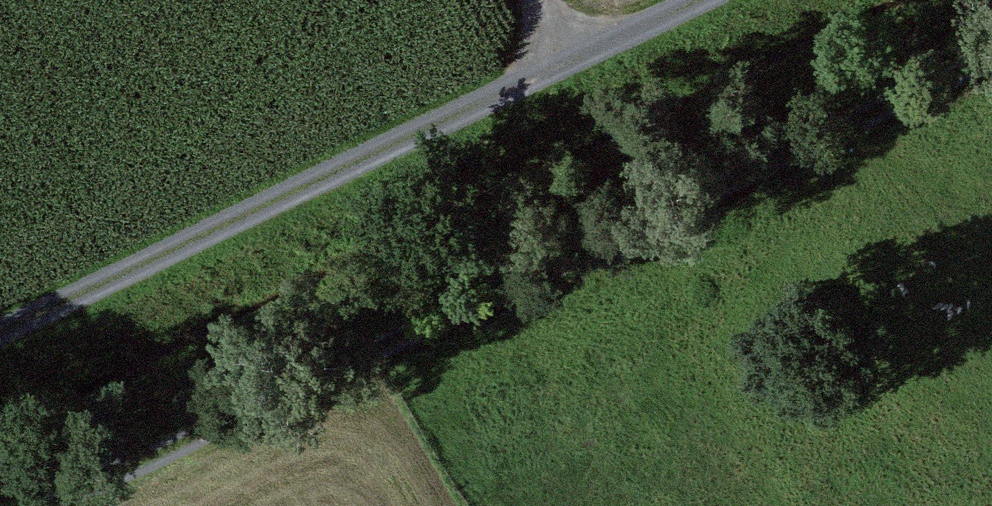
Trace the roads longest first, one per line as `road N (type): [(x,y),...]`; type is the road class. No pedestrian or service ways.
road 1 (track): [(991,60),(49,505)]
road 2 (track): [(700,0),(0,335)]

